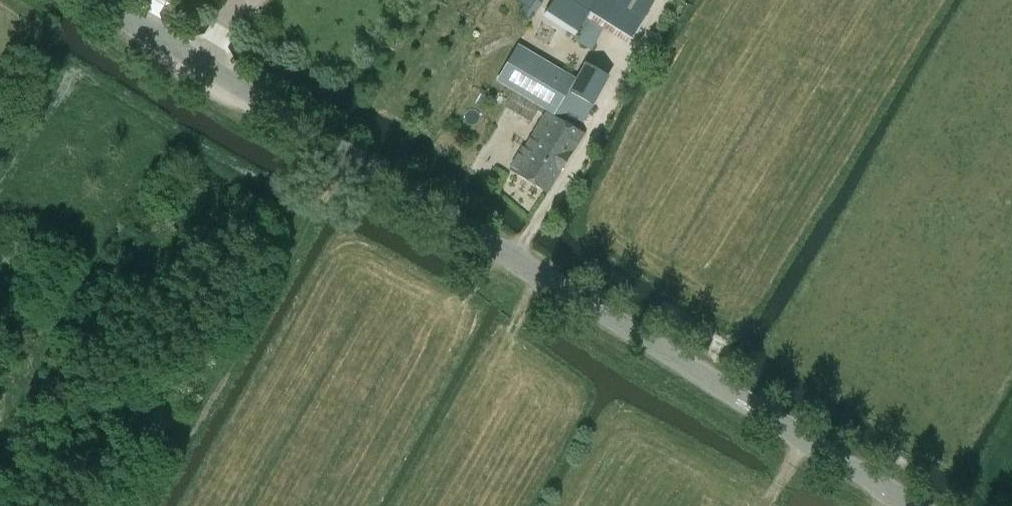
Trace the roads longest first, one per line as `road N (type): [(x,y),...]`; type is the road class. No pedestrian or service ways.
road 1 (tertiary): [(912,505),(348,155),(215,58),(108,0)]

